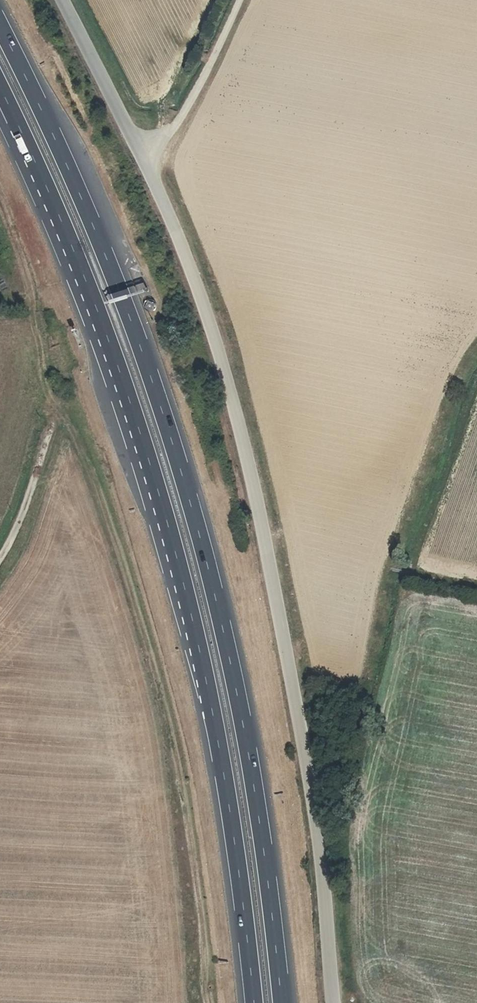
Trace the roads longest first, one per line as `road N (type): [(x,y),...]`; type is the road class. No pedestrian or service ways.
road 1 (residential): [(65,0),(148,162),(228,390),(267,557),(313,835),(331,1002)]
road 2 (motorway): [(281,1002),(249,750),(202,543),(128,313),(0,26)]
road 3 (motorway): [(16,121),(101,320),(174,546),(218,746),(253,1002)]
road 4 (track): [(205,1002),(177,762),(114,536),(64,414)]
road 5 (track): [(241,0),(186,112),(148,162)]
road 6 (track): [(52,424),(0,558)]

